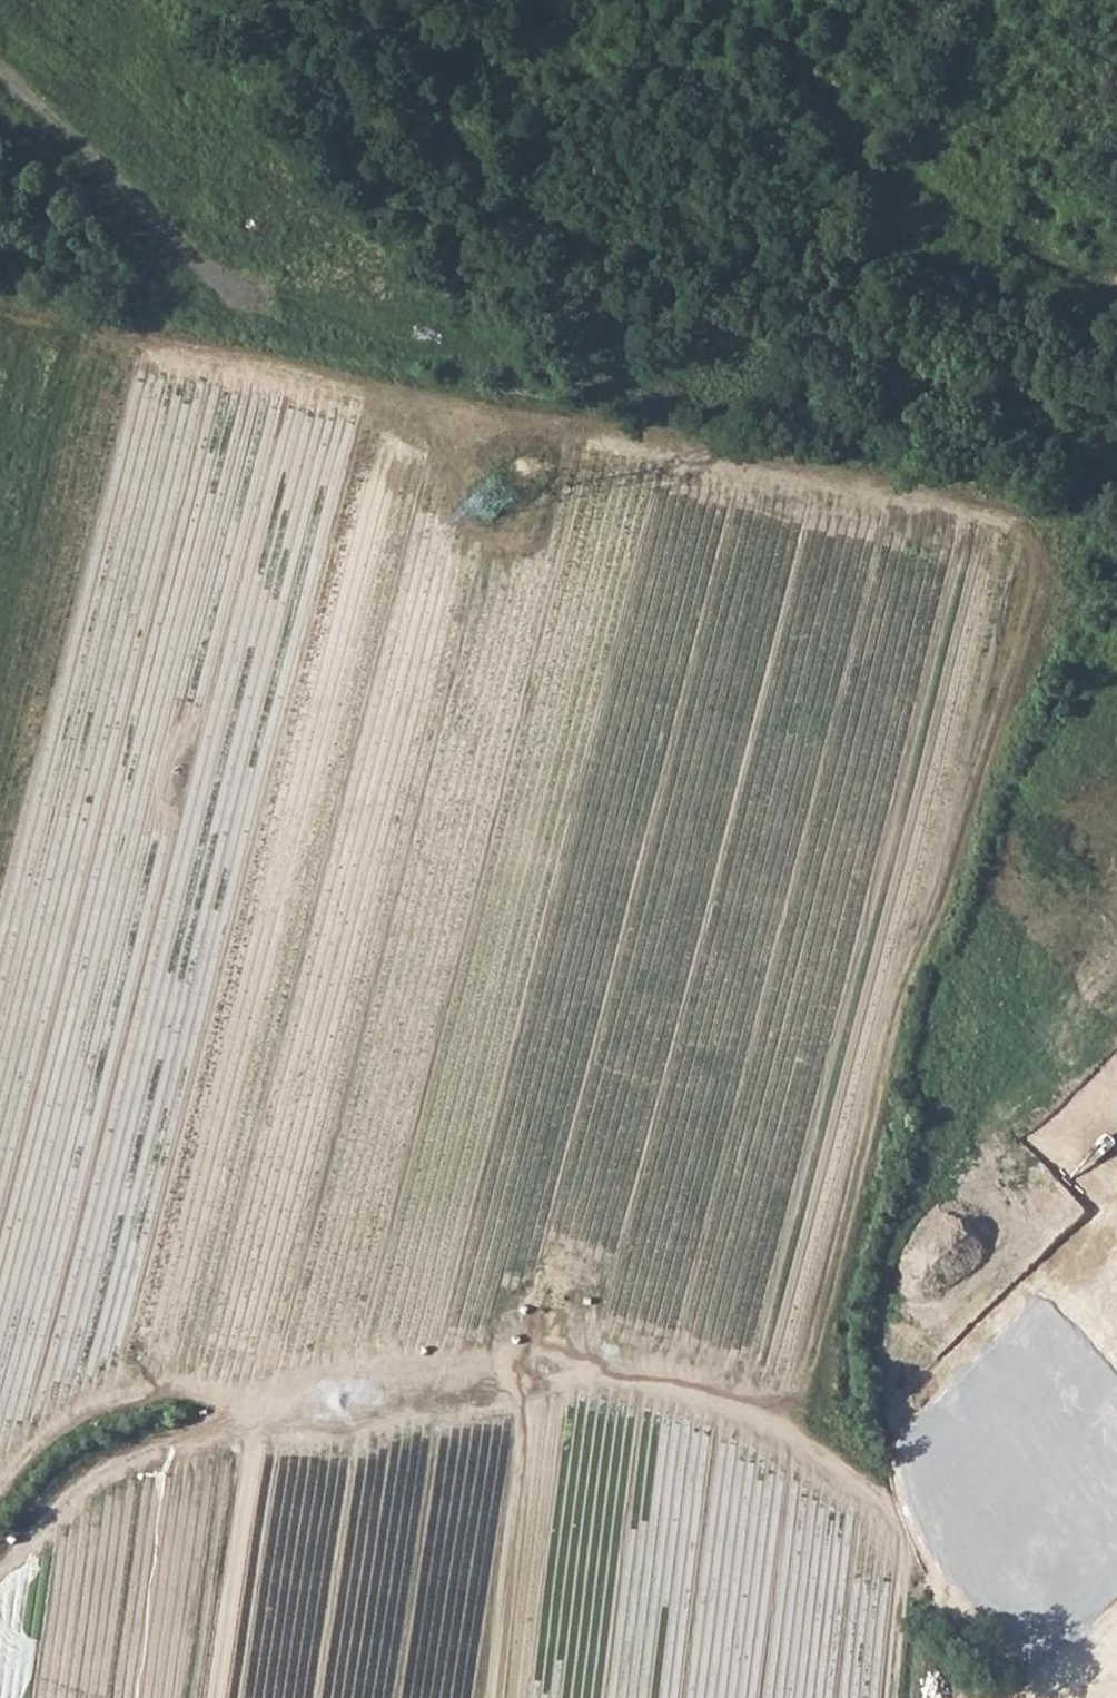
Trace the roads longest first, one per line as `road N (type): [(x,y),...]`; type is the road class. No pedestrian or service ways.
road 1 (track): [(0,72),(262,296),(377,317),(451,389),(572,423)]
road 2 (track): [(1116,1358),(1063,1307),(1059,1254),(1066,1207),(1116,1121)]

